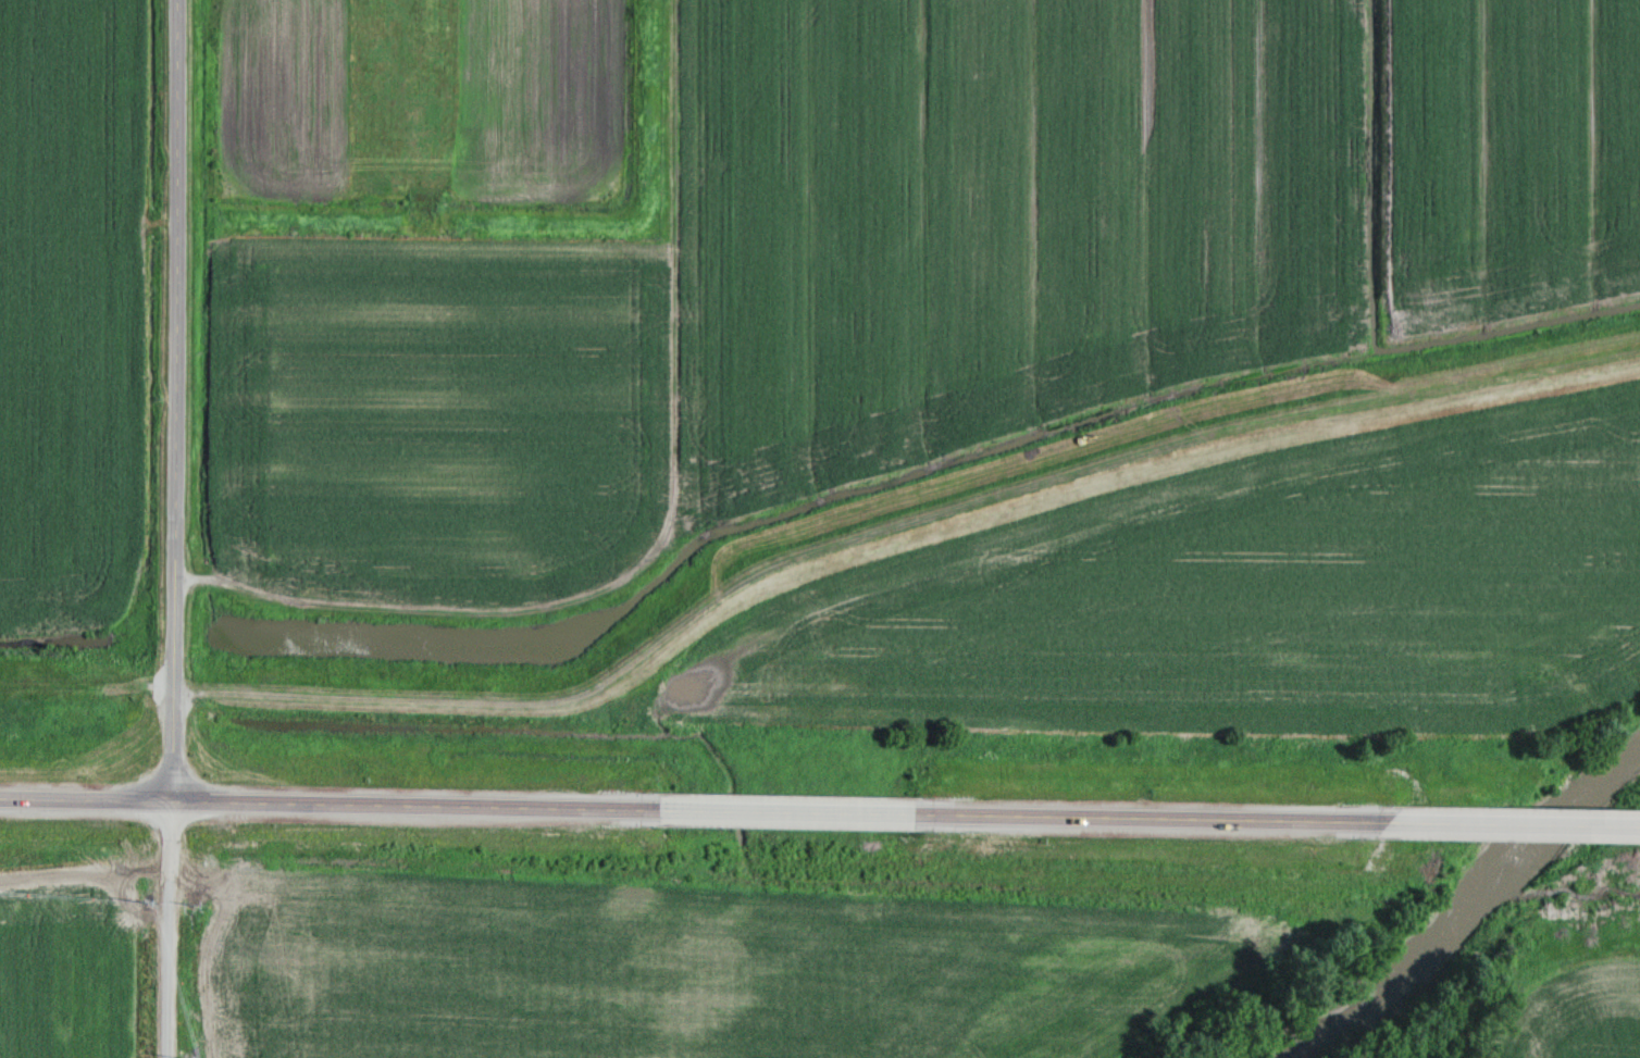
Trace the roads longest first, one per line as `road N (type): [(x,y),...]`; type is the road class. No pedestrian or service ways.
road 1 (primary): [(0,796),(1312,819)]
road 2 (tertiary): [(169,798),(174,0)]
road 3 (primary): [(1312,819),(1639,826)]
road 4 (residential): [(168,1057),(169,798)]

